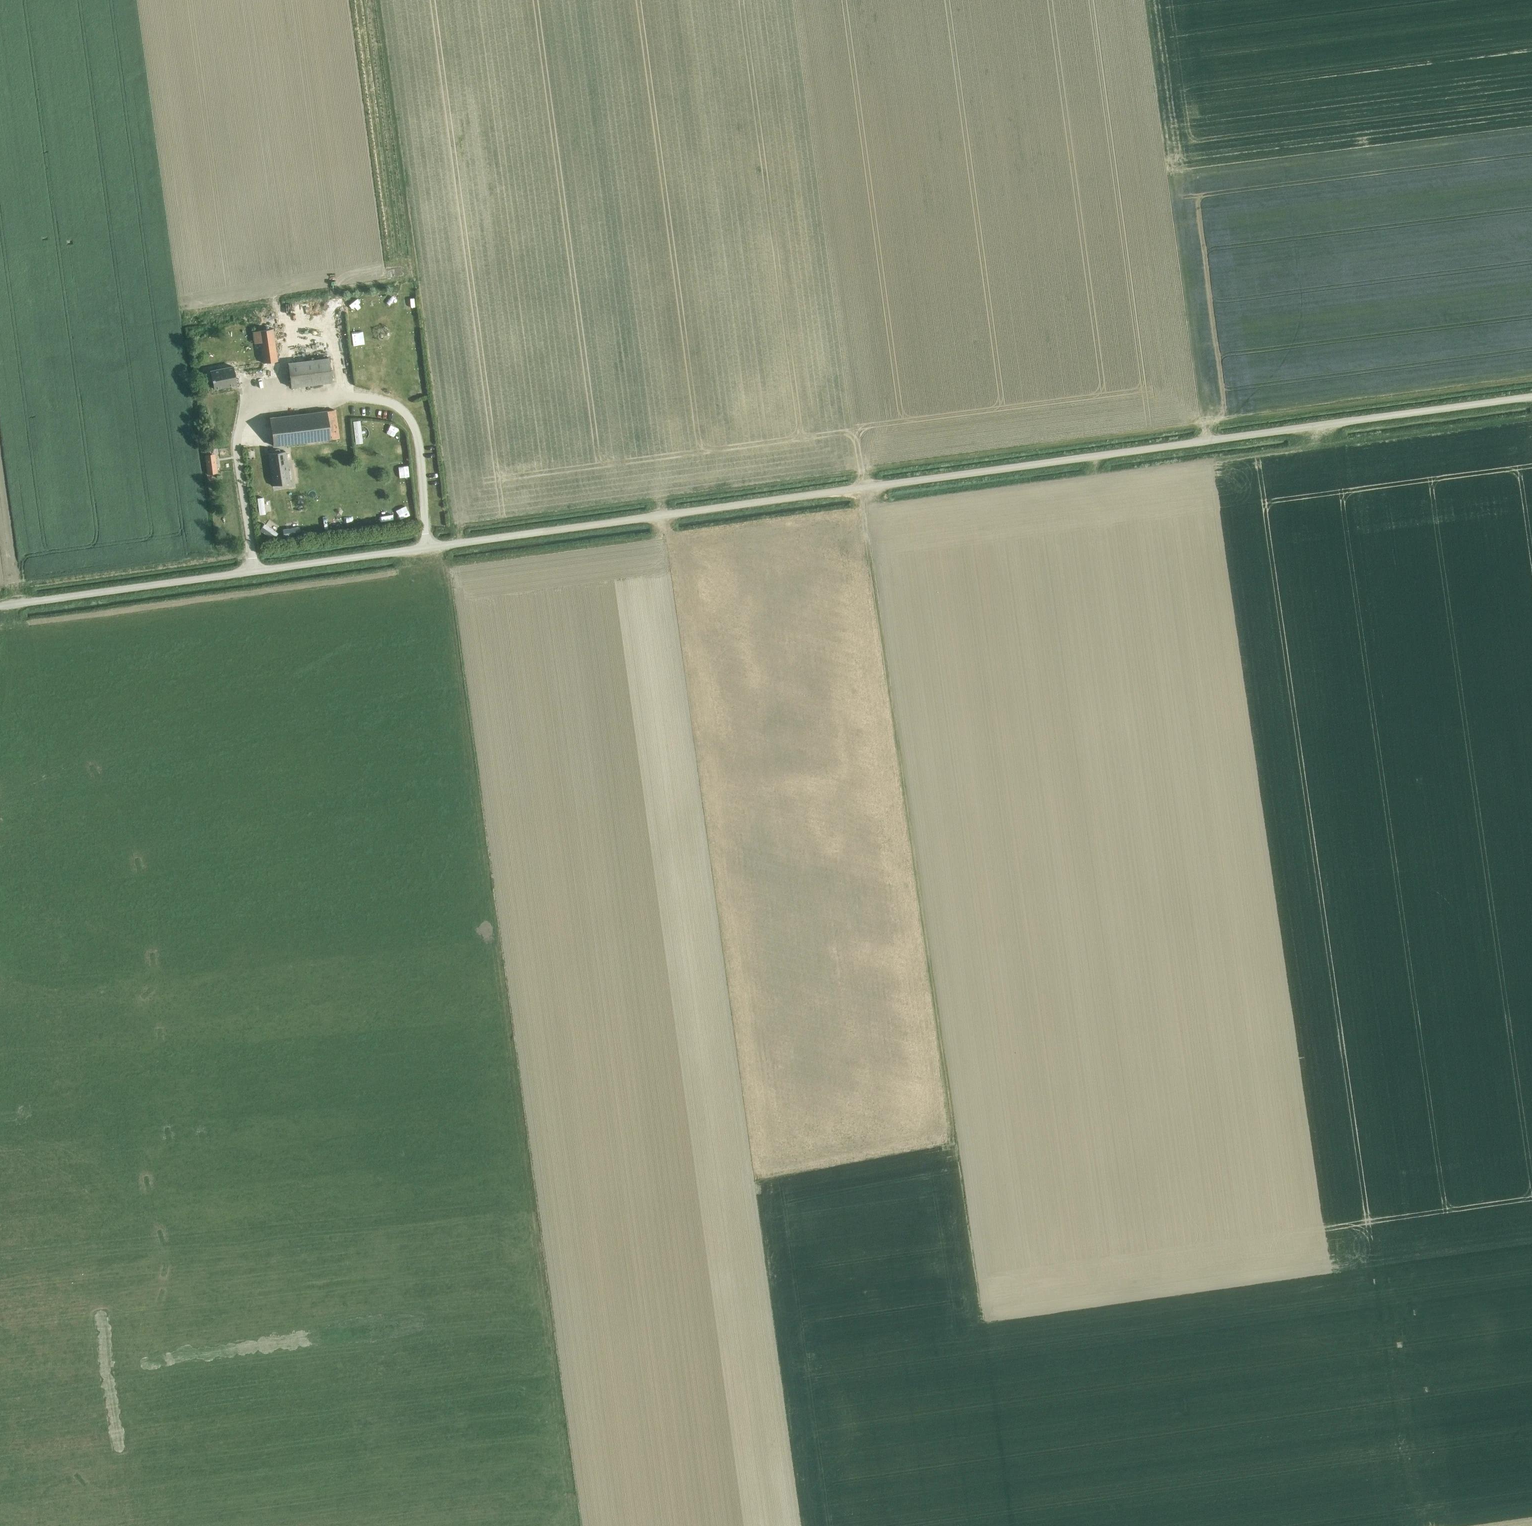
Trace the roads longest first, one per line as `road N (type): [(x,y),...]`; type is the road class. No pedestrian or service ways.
road 1 (unclassified): [(0,606),(1531,396)]
road 2 (track): [(1420,1525),(1385,1269)]

